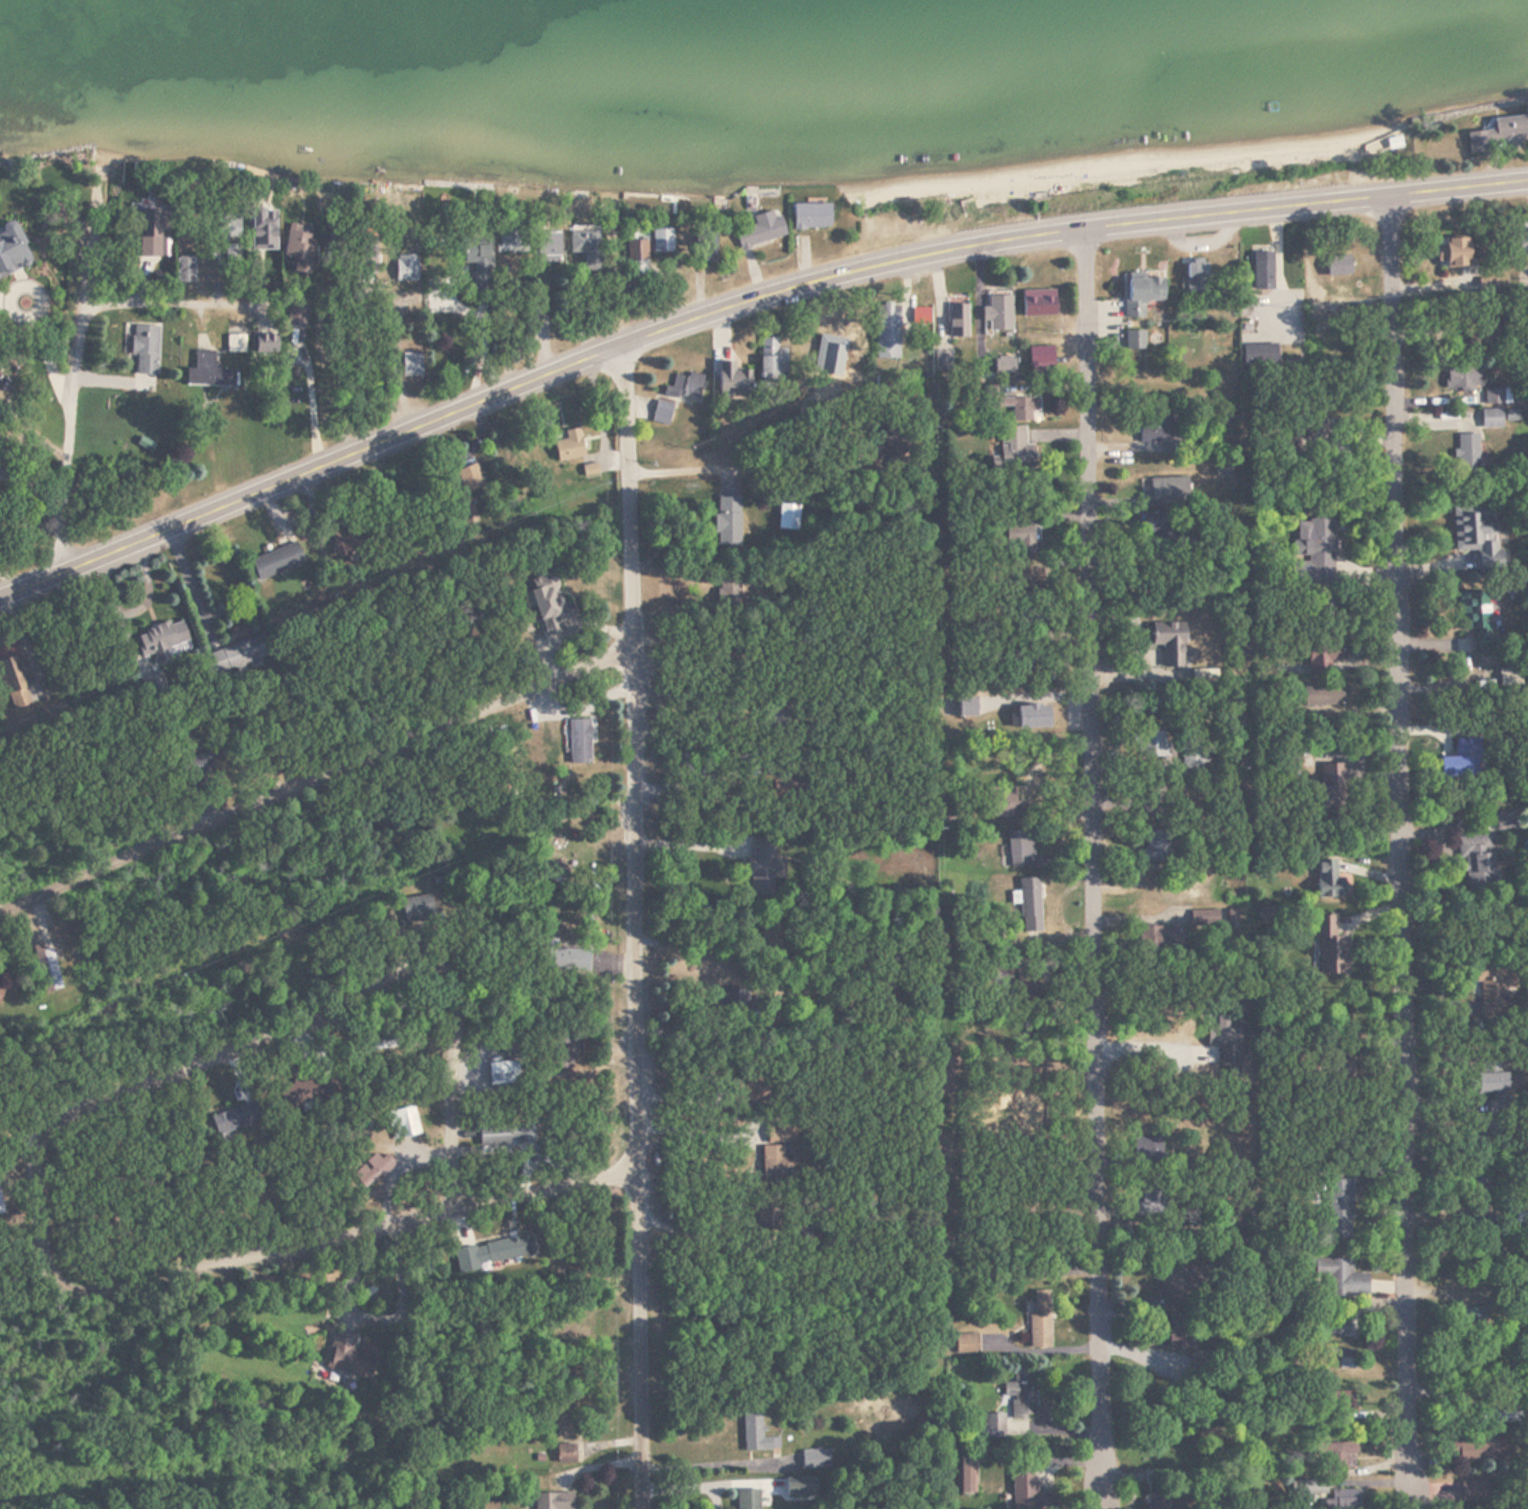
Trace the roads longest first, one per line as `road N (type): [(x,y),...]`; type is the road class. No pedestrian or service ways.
road 1 (primary): [(0,597),(628,343),(898,261),(1096,224),(1527,180)]
road 2 (residential): [(1410,1475),(1384,195)]
road 3 (residential): [(1106,1484),(1096,224)]
road 4 (residential): [(455,1051),(456,1222),(264,1265),(83,1277),(64,1275),(52,1262),(38,1115),(57,1100),(307,1024),(369,990),(413,998),(455,1051)]
road 5 (residential): [(637,1480),(640,634),(628,343)]
road 6 (residential): [(640,634),(0,916)]
road 7 (residential): [(52,576),(91,186)]
road 8 (residential): [(642,1150),(456,1222)]
road 9 (residential): [(80,305),(264,307)]
road 10 (residential): [(616,191),(628,343)]

